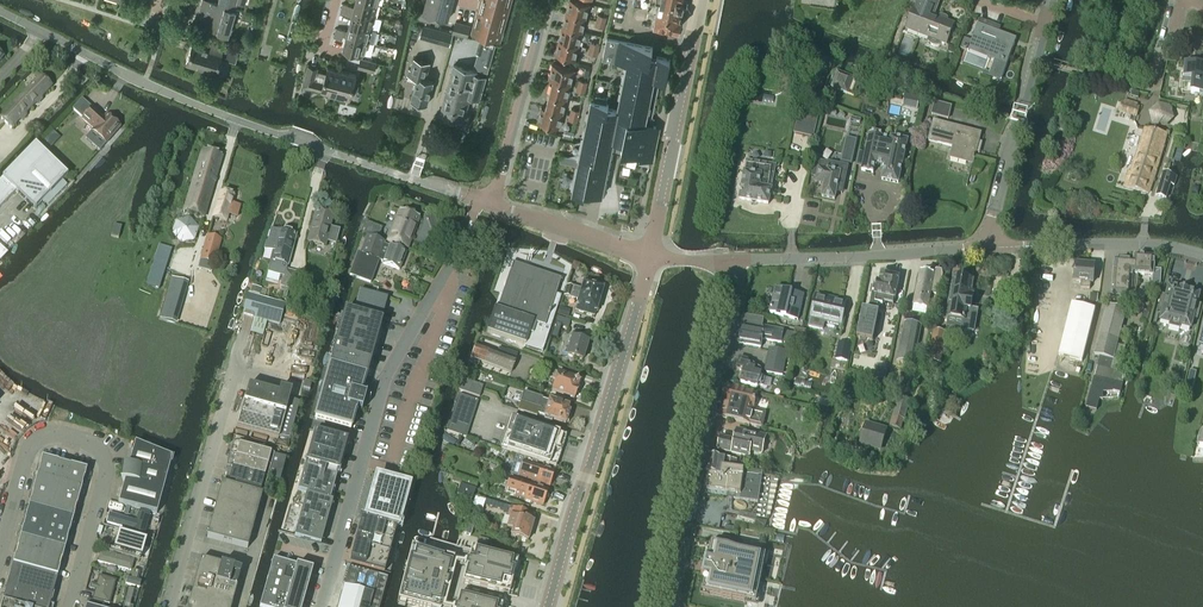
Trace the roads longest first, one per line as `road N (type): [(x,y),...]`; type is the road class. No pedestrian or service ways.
road 1 (residential): [(477,202),(144,84),(0,12)]
road 2 (unclassified): [(323,606),(393,365),(477,202)]
road 3 (tertiary): [(546,606),(650,255)]
road 4 (residential): [(668,606),(739,261)]
road 5 (unclassified): [(169,606),(247,332)]
road 6 (tertiary): [(650,255),(700,0)]
road 7 (tertiary): [(739,261),(988,246)]
road 8 (unclassified): [(69,606),(111,452),(31,428)]
road 9 (tertiary): [(988,246),(1044,24)]
road 10 (tertiary): [(1202,253),(1170,245),(988,246)]
road 11 (residential): [(547,0),(491,206)]
road 12 (residential): [(491,206),(650,255)]
road 13 (unclassified): [(0,548),(31,428)]

